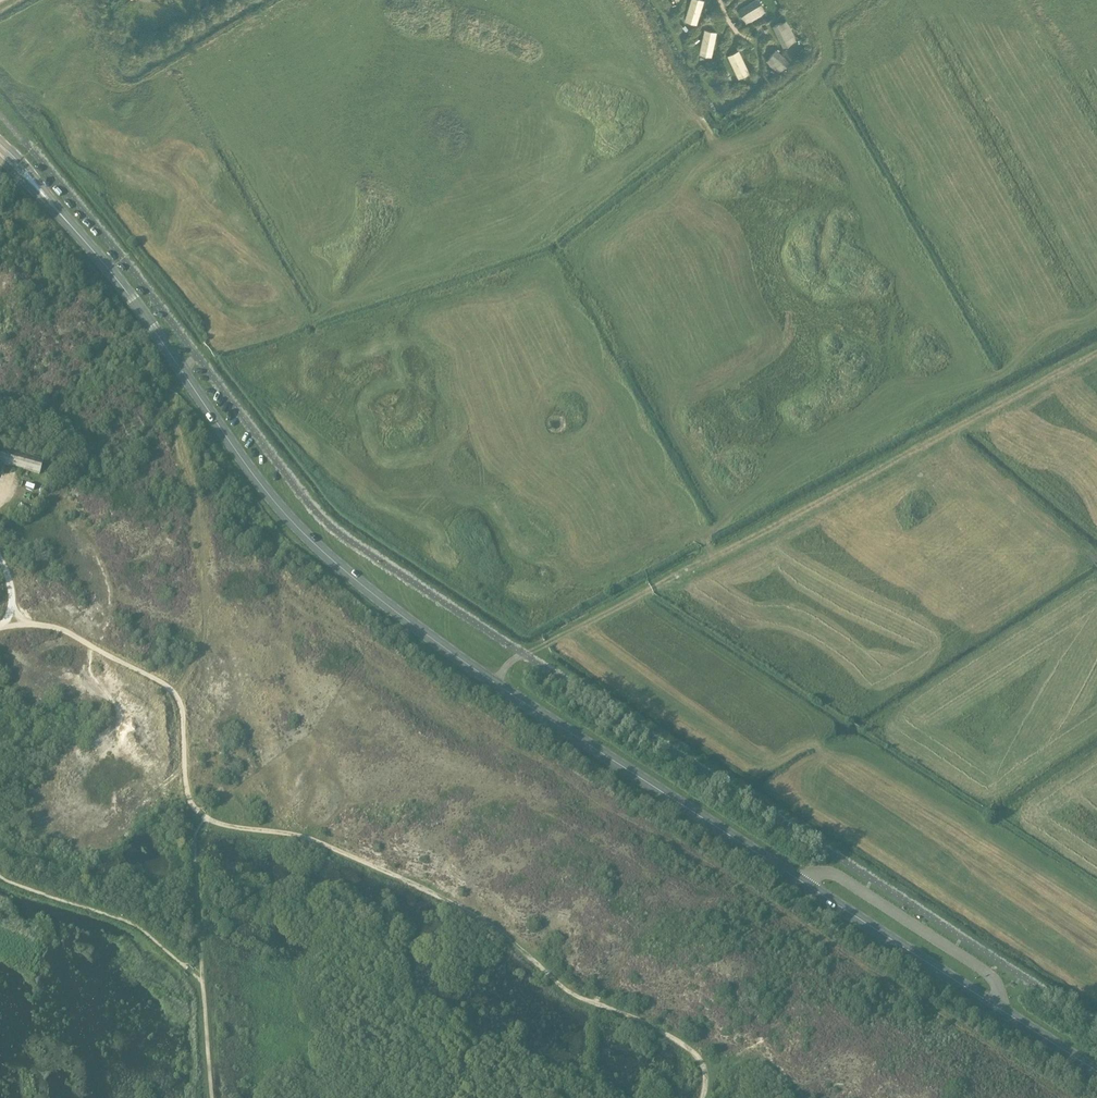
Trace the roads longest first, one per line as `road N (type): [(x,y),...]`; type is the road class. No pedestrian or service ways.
road 1 (secondary): [(1096,1073),(506,690),(354,580),(285,515),(70,226)]
road 2 (track): [(167,697),(202,645),(195,530),(172,401),(183,371)]
road 3 (track): [(496,683),(524,656),(711,554)]

